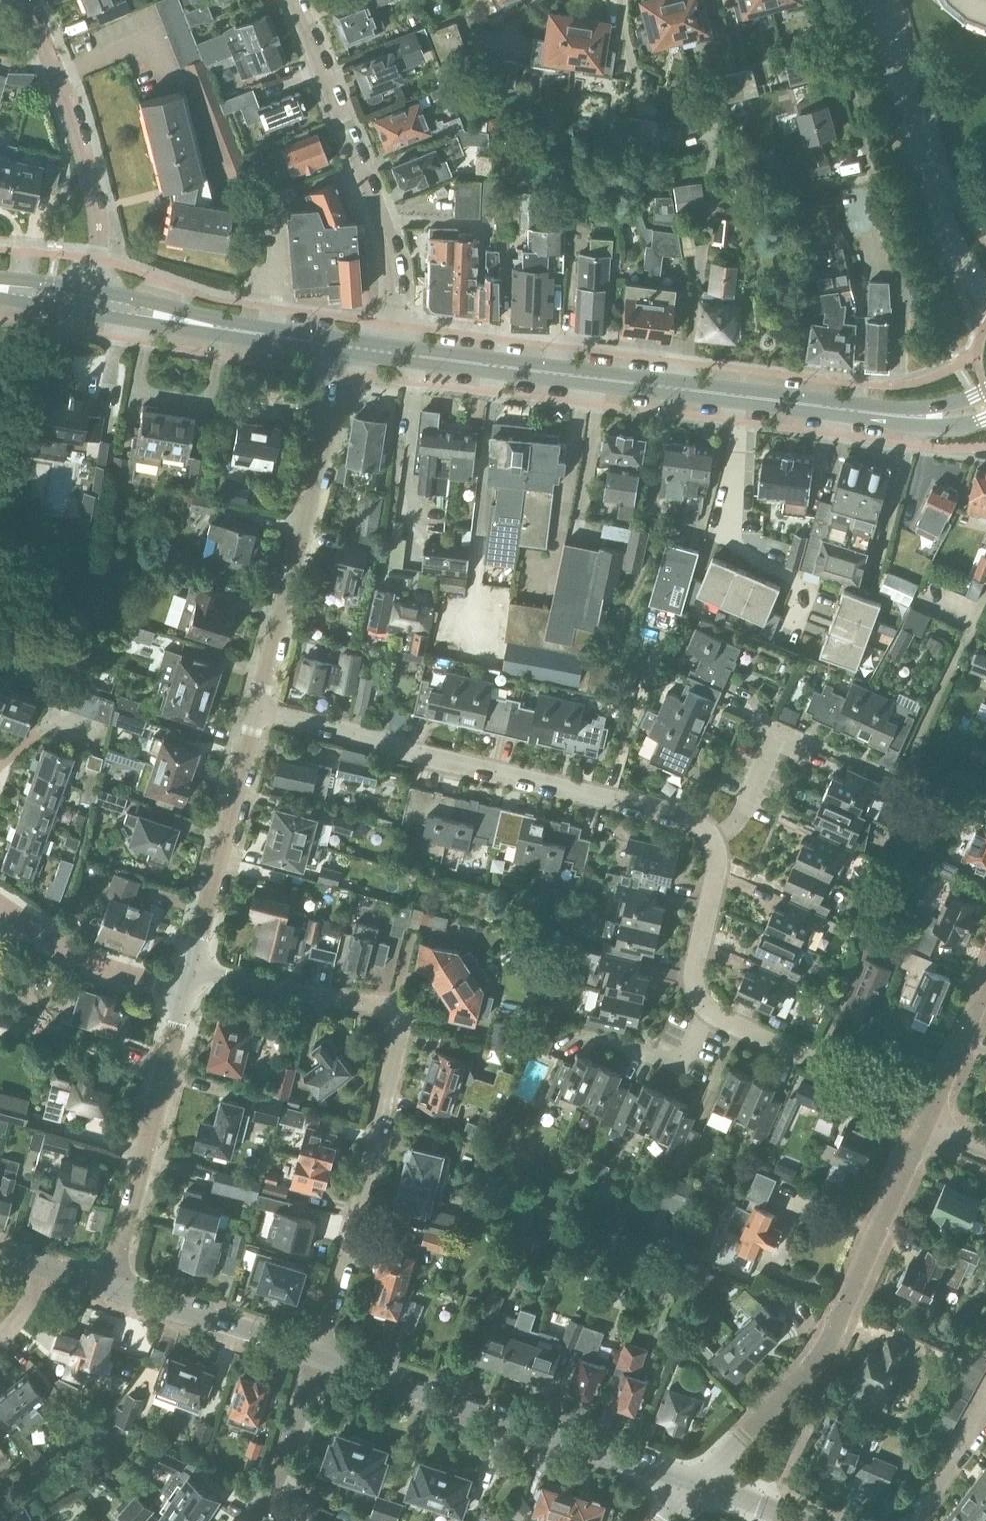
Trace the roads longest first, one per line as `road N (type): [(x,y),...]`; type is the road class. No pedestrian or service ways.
road 1 (secondary): [(985,404),(913,416),(395,351)]
road 2 (residential): [(319,1355),(405,1023),(397,1015),(195,968)]
road 3 (residential): [(710,838),(684,816),(402,756),(260,713)]
road 4 (residential): [(694,1481),(793,1384),(842,1313),(926,1121)]
road 5 (residential): [(694,1481),(319,1355)]
road 6 (residential): [(260,713),(342,345)]
road 7 (residential): [(395,351),(387,227),(298,0)]
road 8 (residential): [(985,293),(956,251),(934,193),(878,0)]
road 9 (residential): [(91,300),(96,224),(74,135),(25,0)]
road 10 (residential): [(114,1286),(186,1001)]
road 11 (residential): [(195,968),(260,713)]
road 12 (secondary): [(342,345),(91,300)]
road 13 (residential): [(933,1106),(708,1015)]
road 14 (residential): [(319,1355),(114,1286)]
road 15 (residential): [(186,1001),(81,960),(0,904)]
road 16 (residential): [(708,1015),(689,991),(716,870),(710,838)]
road 17 (residential): [(255,1520),(272,1496),(319,1355)]
road 18 (residential): [(710,838),(738,817),(779,727)]
road 19 (residential): [(933,1106),(985,986)]
road 20 (residential): [(615,1043),(683,1067),(708,1015)]

